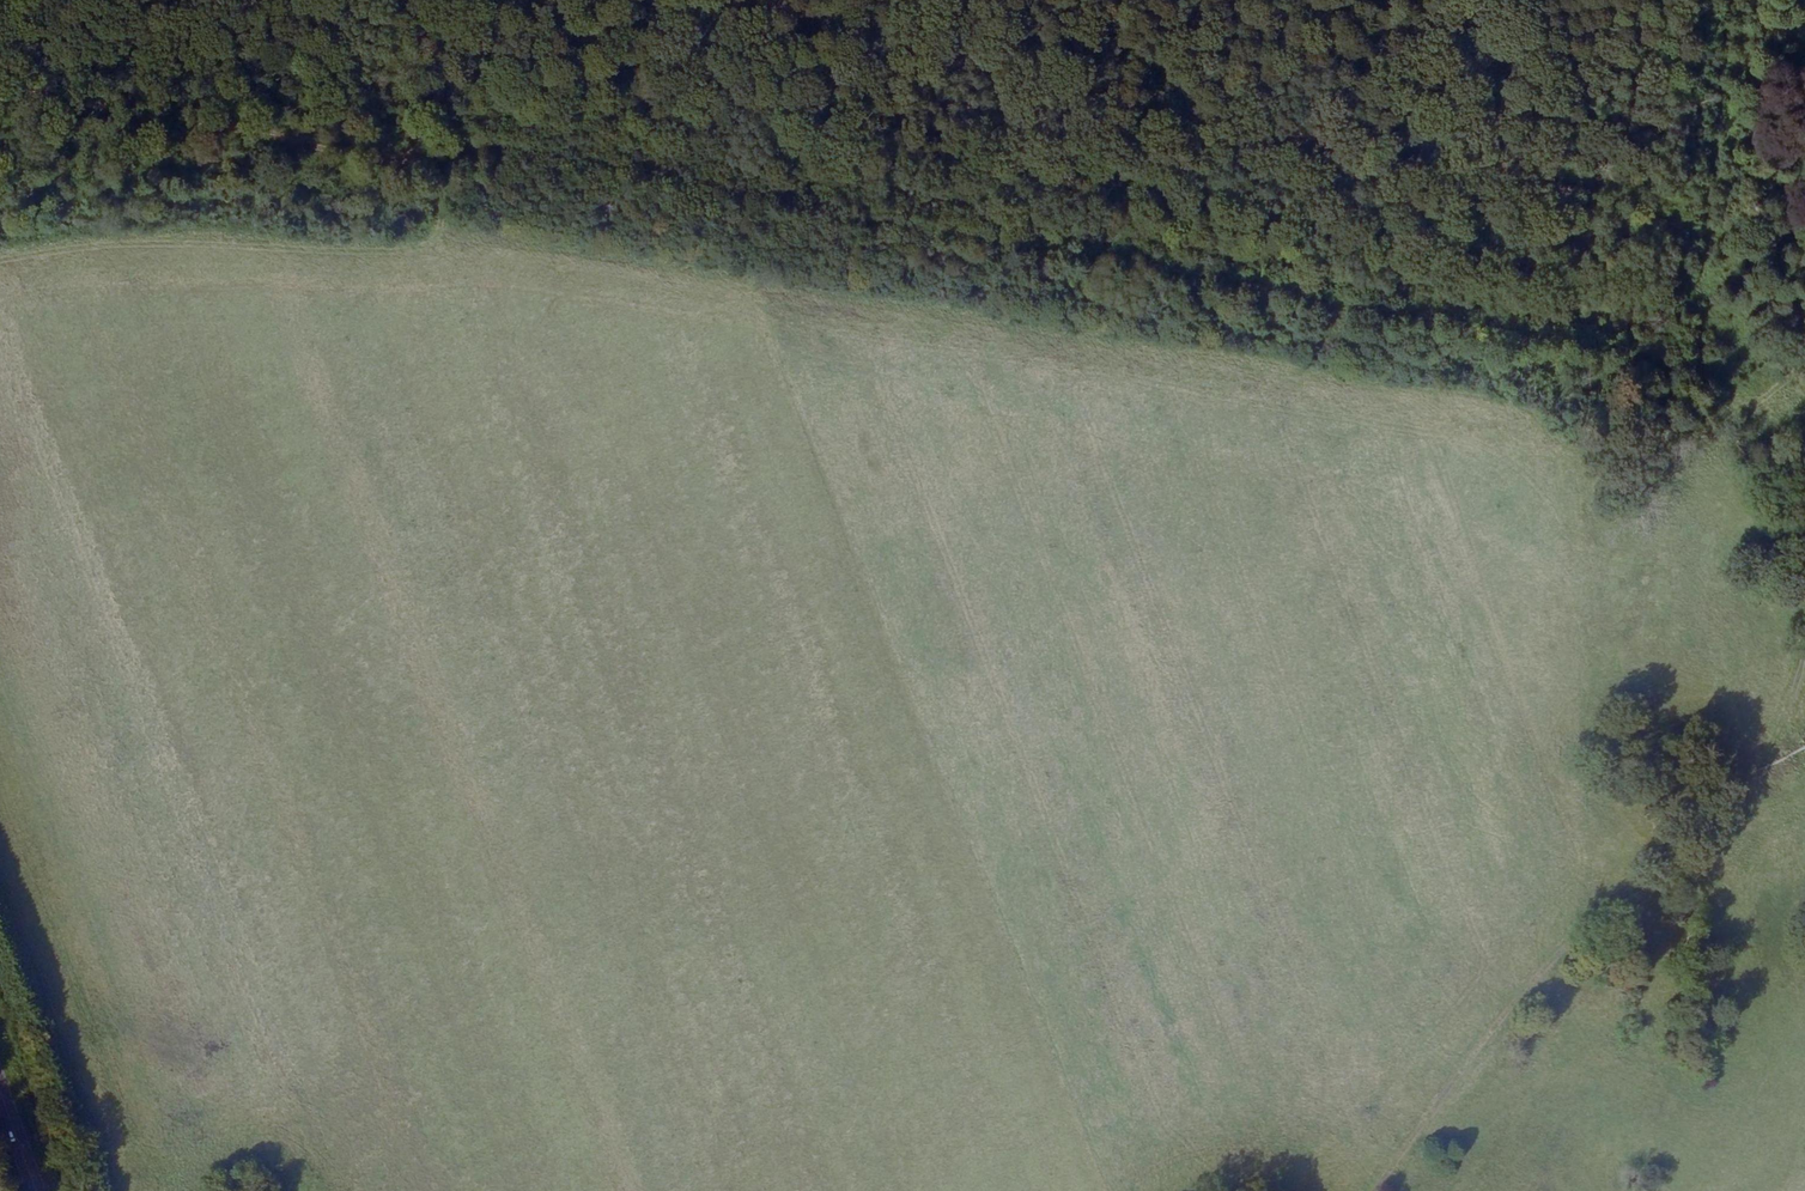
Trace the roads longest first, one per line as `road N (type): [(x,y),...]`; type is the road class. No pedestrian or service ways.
road 1 (track): [(0,85),(414,160),(439,78)]
road 2 (track): [(1801,655),(1782,716),(1733,806),(1676,864),(1566,947)]
road 3 (unclassified): [(1566,947),(1485,1037),(1372,1190)]

